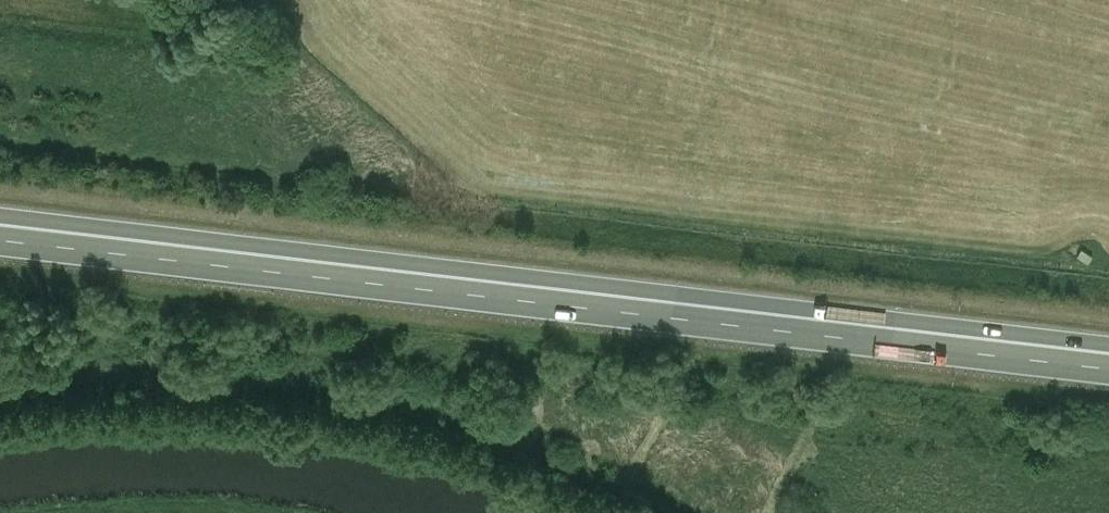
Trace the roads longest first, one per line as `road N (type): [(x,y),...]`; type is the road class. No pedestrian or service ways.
road 1 (trunk): [(0,245),(1108,373)]
road 2 (trunk): [(1108,346),(0,219)]

